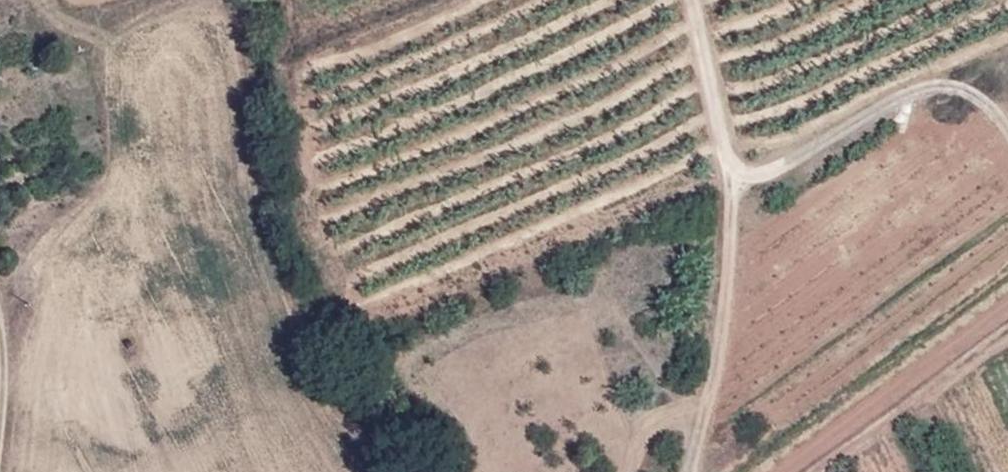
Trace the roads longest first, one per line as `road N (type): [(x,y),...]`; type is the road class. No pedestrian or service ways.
road 1 (track): [(1007,158),(976,109),(902,108),(767,174),(736,164),(712,102),(689,0)]
road 2 (track): [(748,168),(737,193),(720,376),(691,471)]

